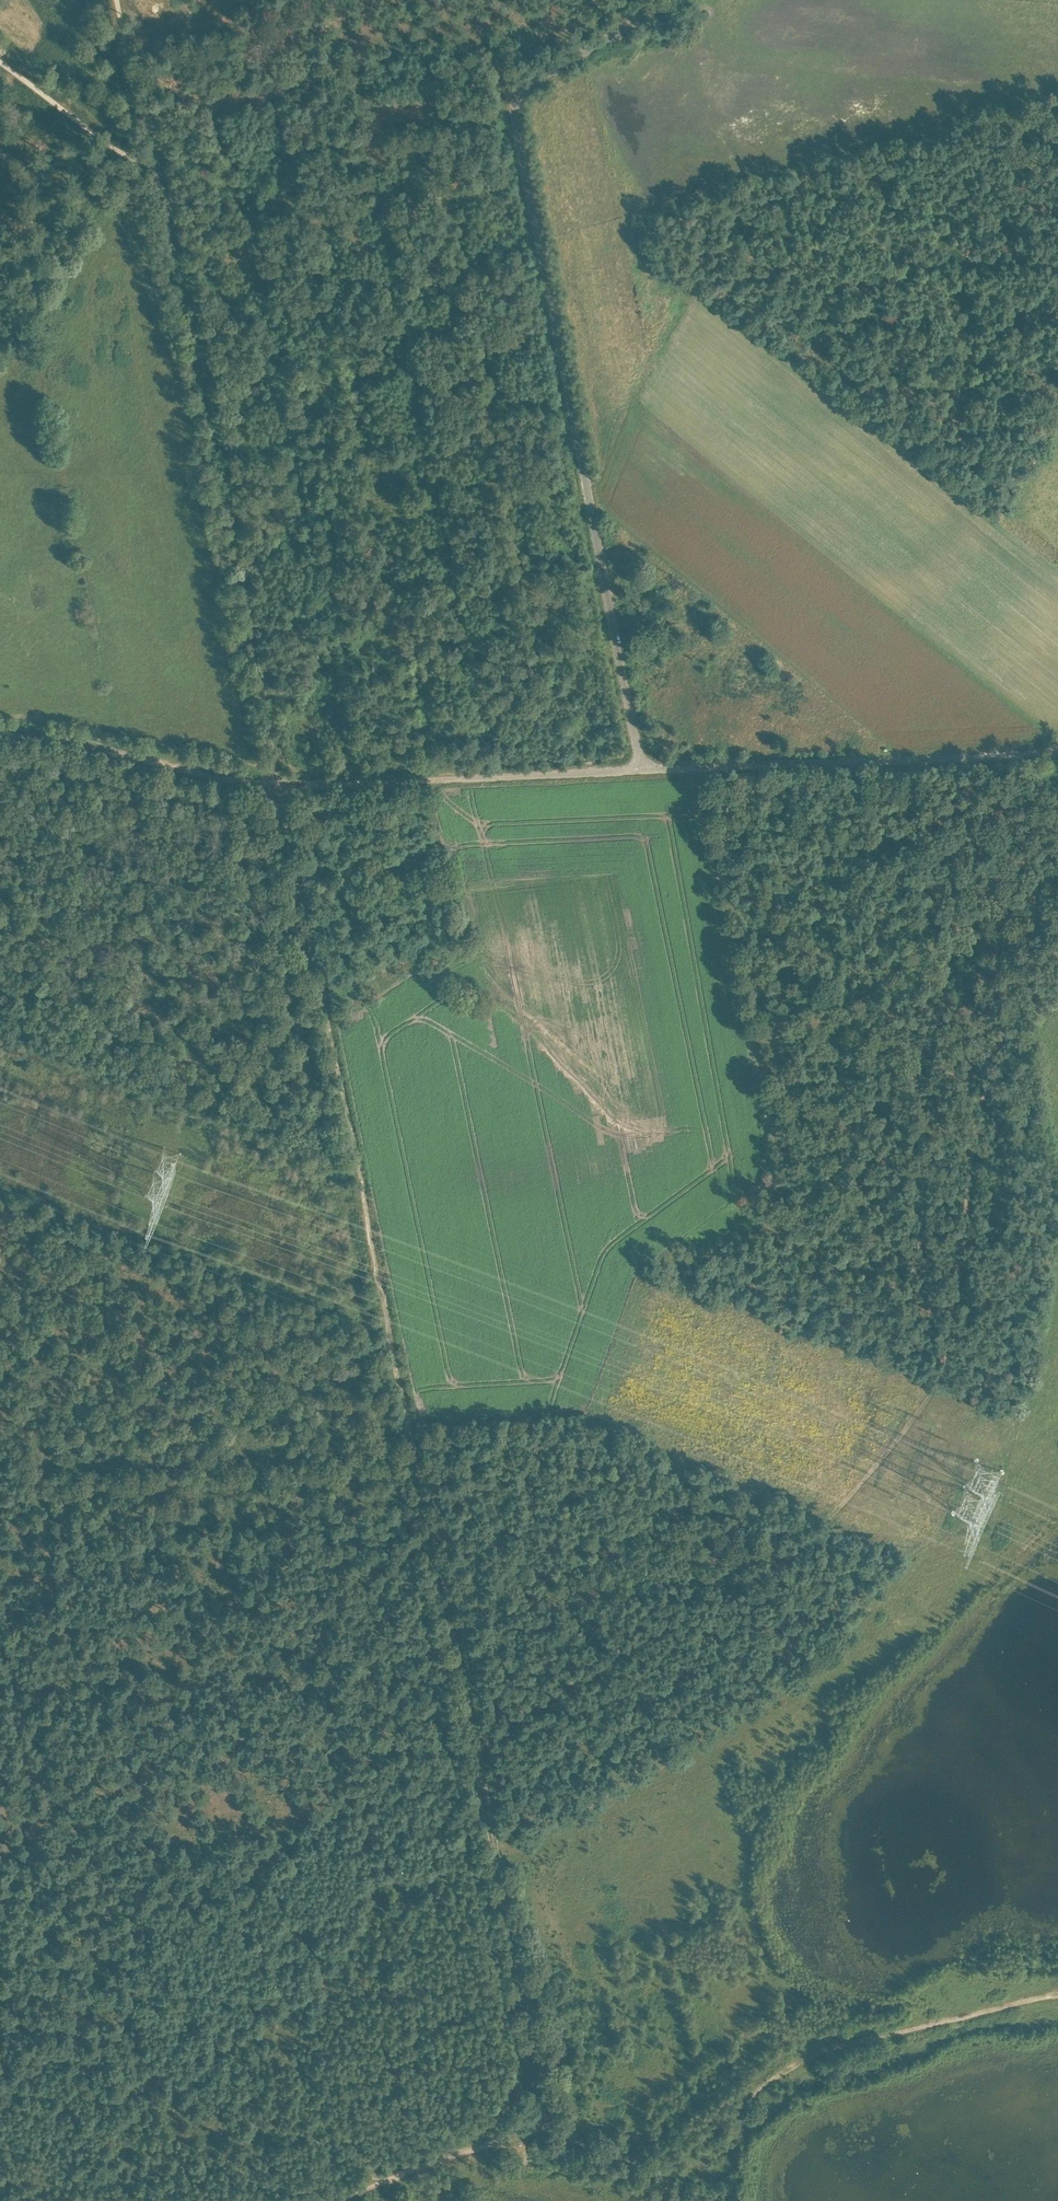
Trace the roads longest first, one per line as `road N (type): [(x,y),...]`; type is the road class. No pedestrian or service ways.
road 1 (track): [(282,780),(474,1742)]
road 2 (unclassified): [(643,768),(519,100),(674,0)]
road 3 (track): [(1057,1993),(792,2058),(659,2173)]
road 4 (unclassified): [(643,768),(1057,751)]
road 5 (track): [(474,1742),(550,2124)]
road 6 (unclassified): [(346,784),(643,768)]
road 7 (track): [(282,780),(0,728)]
road 8 (track): [(550,2124),(424,2165),(350,2200)]
road 9 (track): [(659,2173),(592,2153),(550,2124)]

